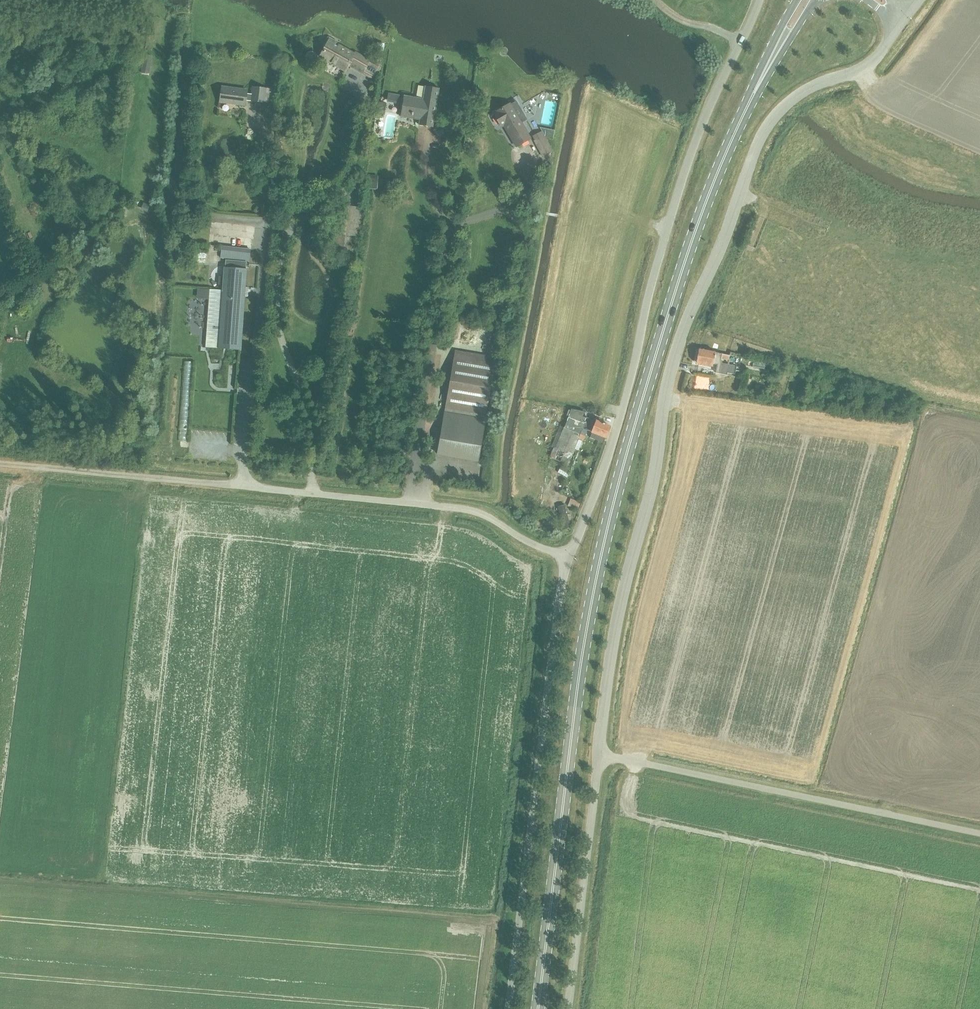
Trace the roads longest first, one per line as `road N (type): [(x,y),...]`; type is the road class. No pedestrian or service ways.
road 1 (primary): [(538,1008),(579,678),(612,510),(702,212),(769,61)]
road 2 (unclassified): [(598,754),(667,387),(751,162),(778,111),(815,82),(863,68),(900,25)]
road 3 (unclassified): [(760,0),(695,139),(654,273),(622,422),(566,558)]
road 4 (unclassified): [(566,558),(475,511),(445,506),(0,463)]
road 5 (unclassified): [(566,558),(509,1008)]
road 6 (unclassified): [(979,834),(598,754)]
road 7 (unclassified): [(598,754),(568,1008)]
road 8 (track): [(740,195),(979,285)]

